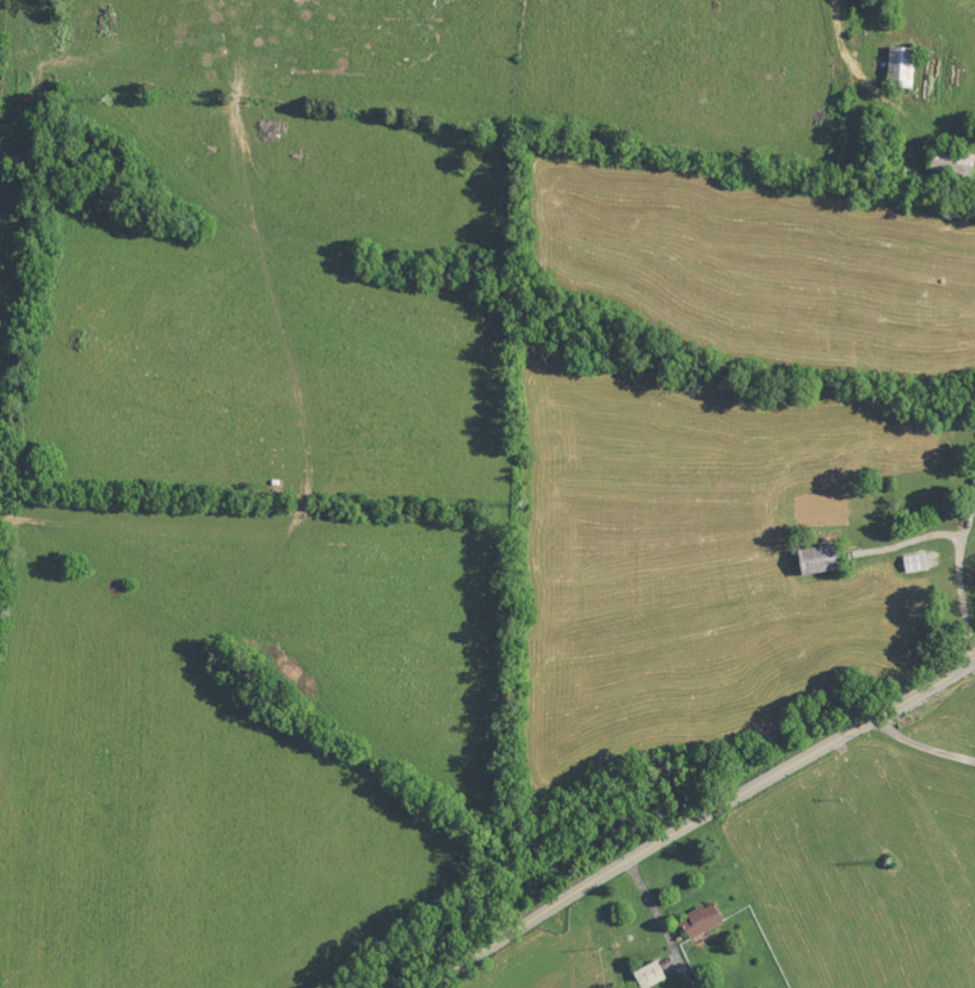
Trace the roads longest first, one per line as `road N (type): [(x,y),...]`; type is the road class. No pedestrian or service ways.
road 1 (tertiary): [(426,987),(629,860),(974,663)]

